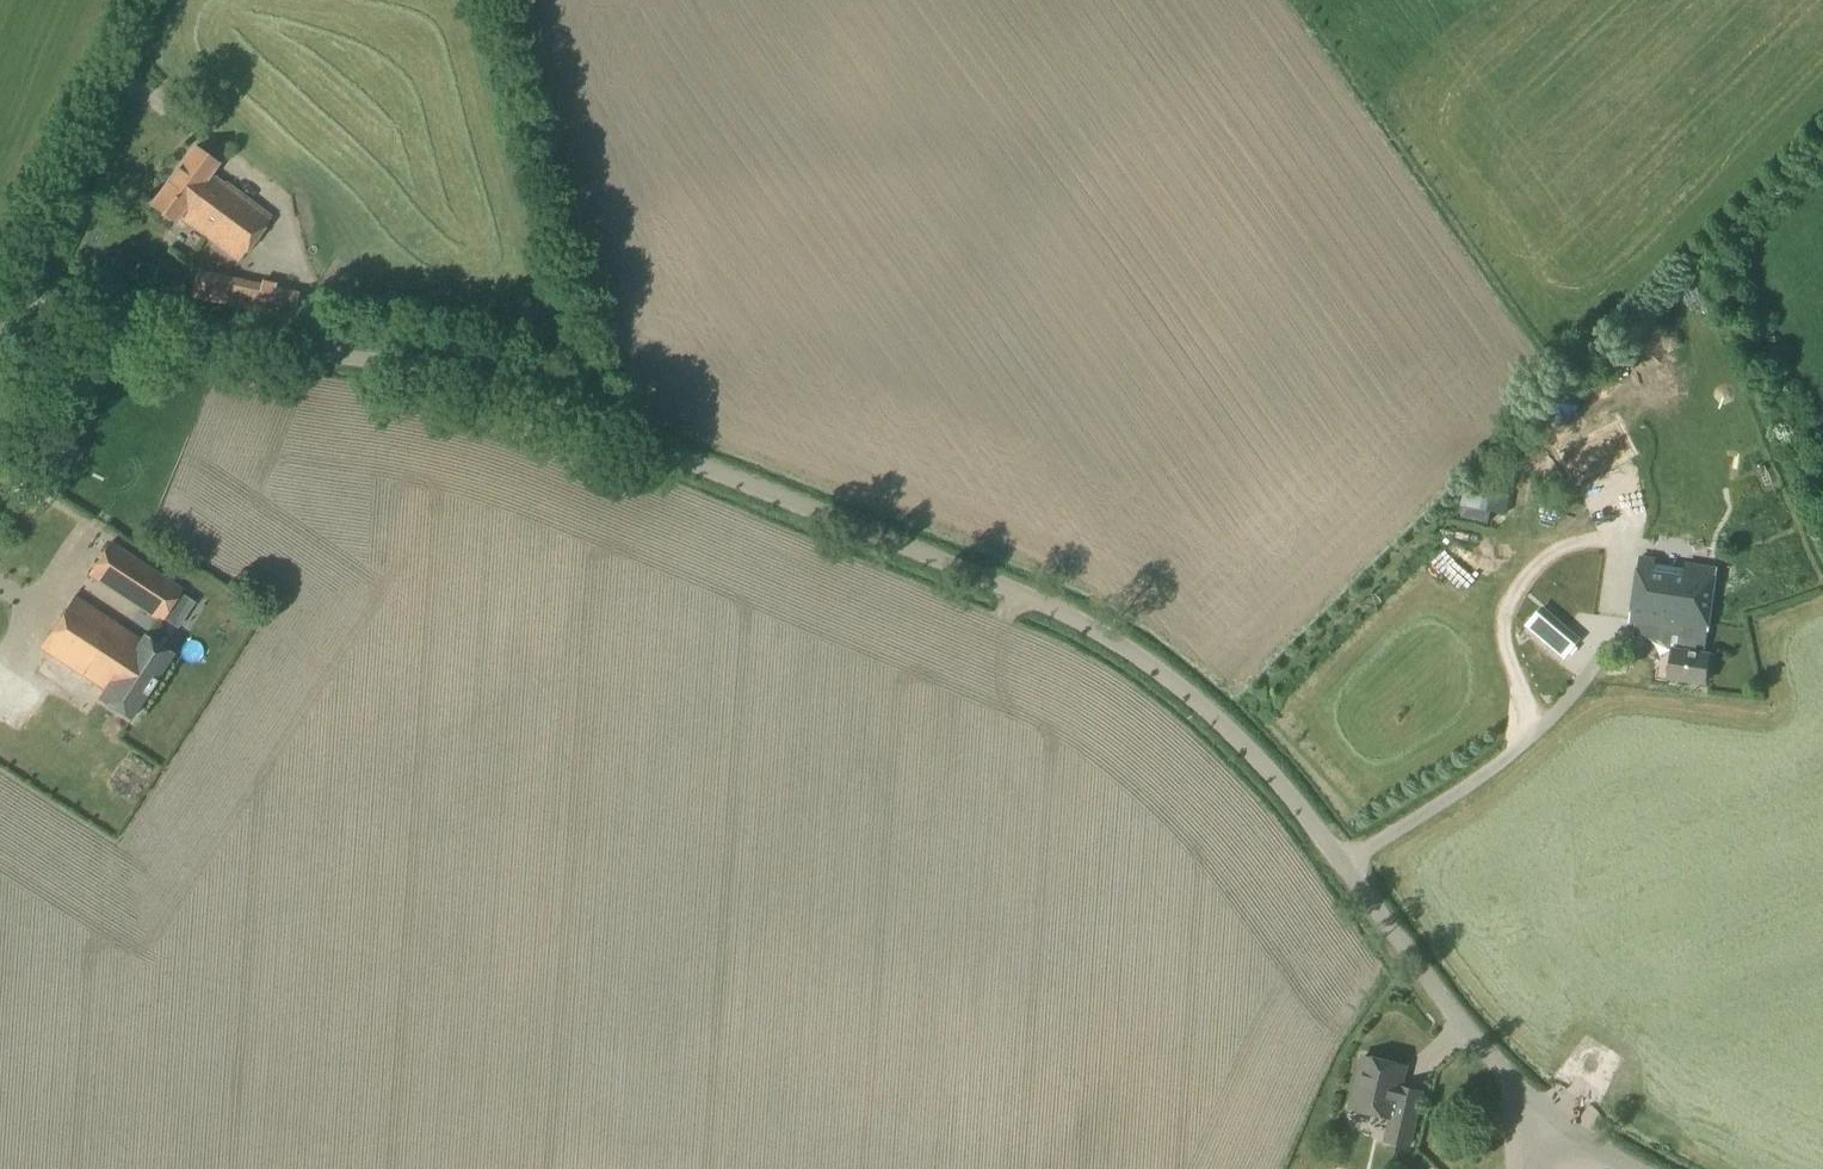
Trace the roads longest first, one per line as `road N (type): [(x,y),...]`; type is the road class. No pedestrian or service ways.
road 1 (unclassified): [(1651,1168),(1564,1120),(1484,1047),(1310,811),(1214,707),(1071,603),(475,379),(15,298)]
road 2 (unclassified): [(15,298),(141,0)]

